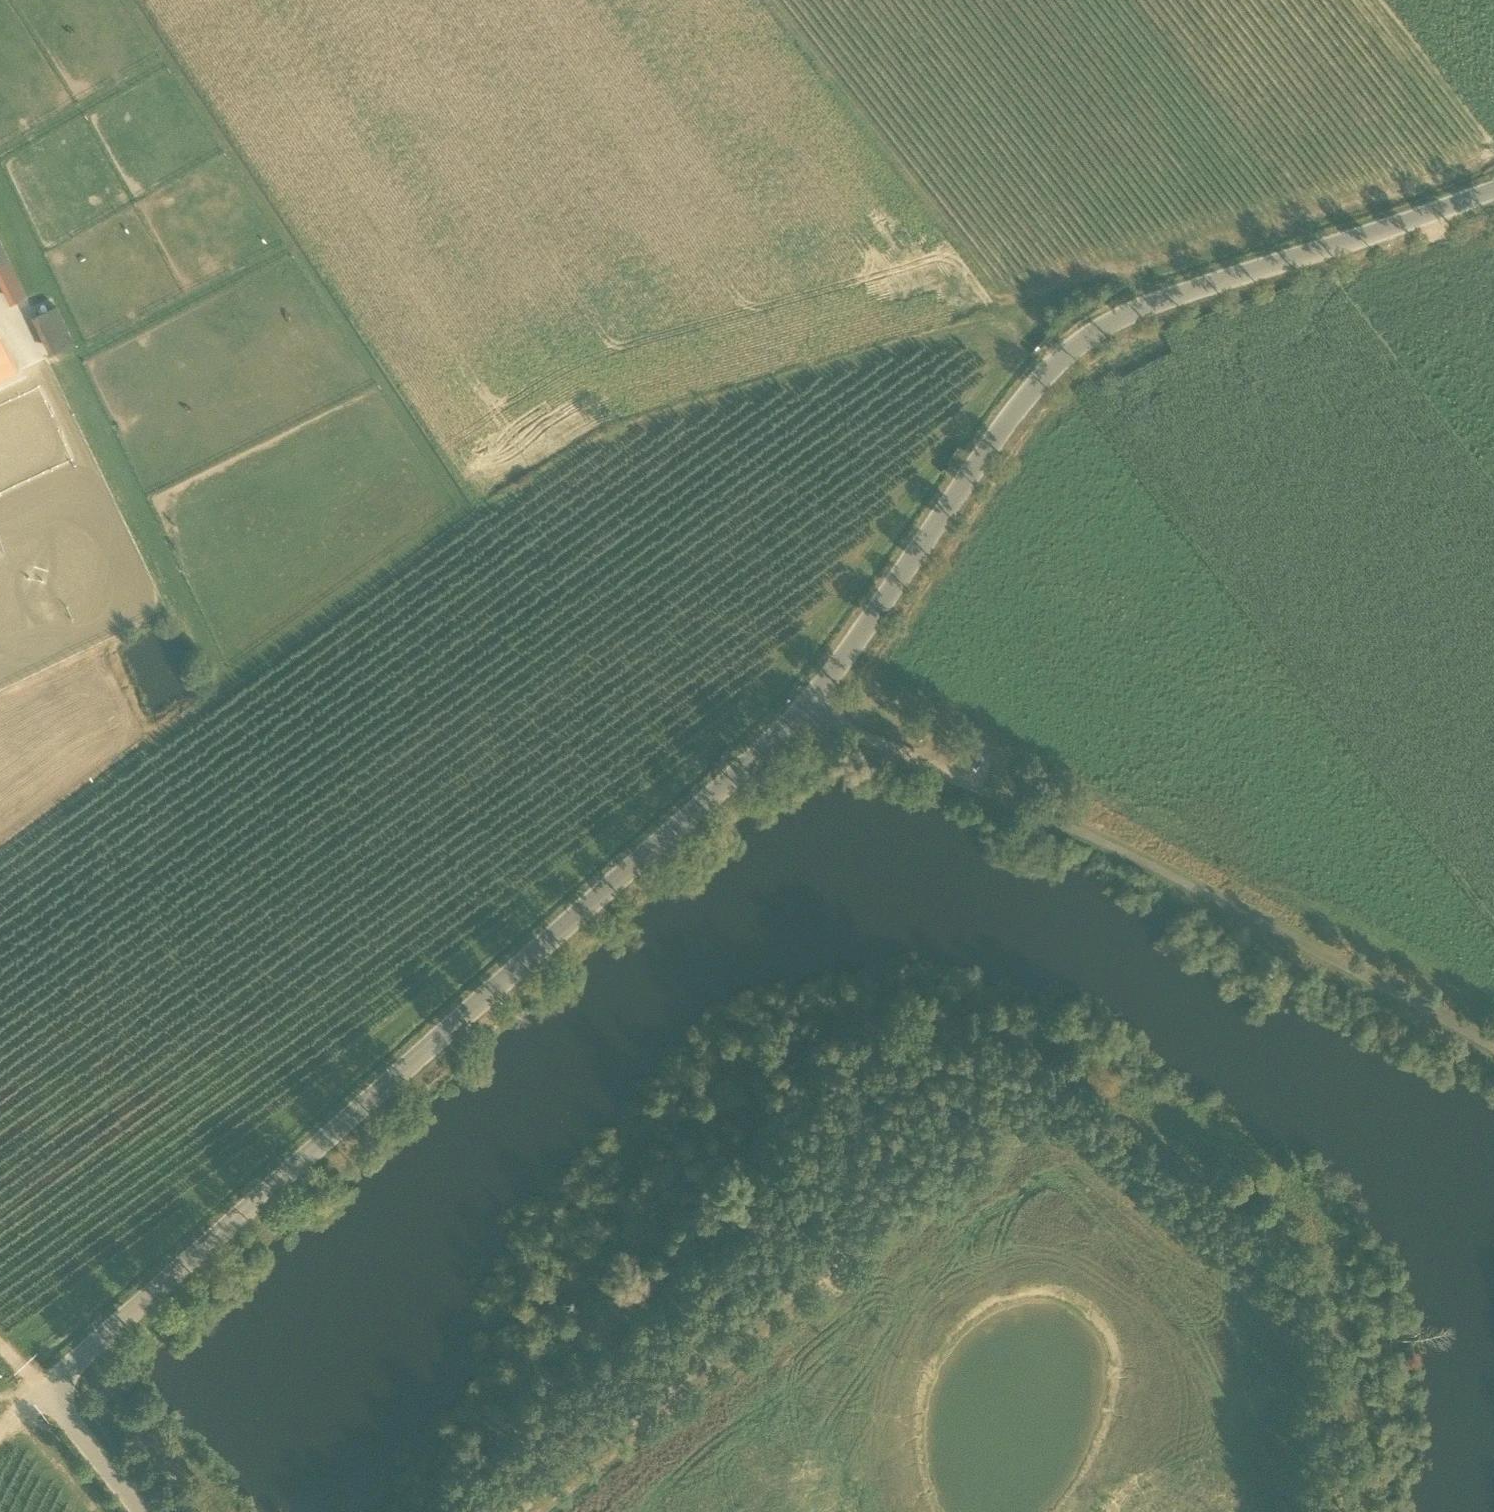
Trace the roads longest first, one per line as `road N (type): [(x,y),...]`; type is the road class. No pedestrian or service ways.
road 1 (unclassified): [(45,1390),(808,704)]
road 2 (unclassified): [(808,704),(835,675),(1000,417),(1065,348),(1184,293),(1493,193)]
road 3 (unclassified): [(848,1060),(816,1274),(521,1511)]
road 4 (unclassified): [(1000,798),(808,704)]
road 5 (unclassified): [(141,1511),(45,1390)]

